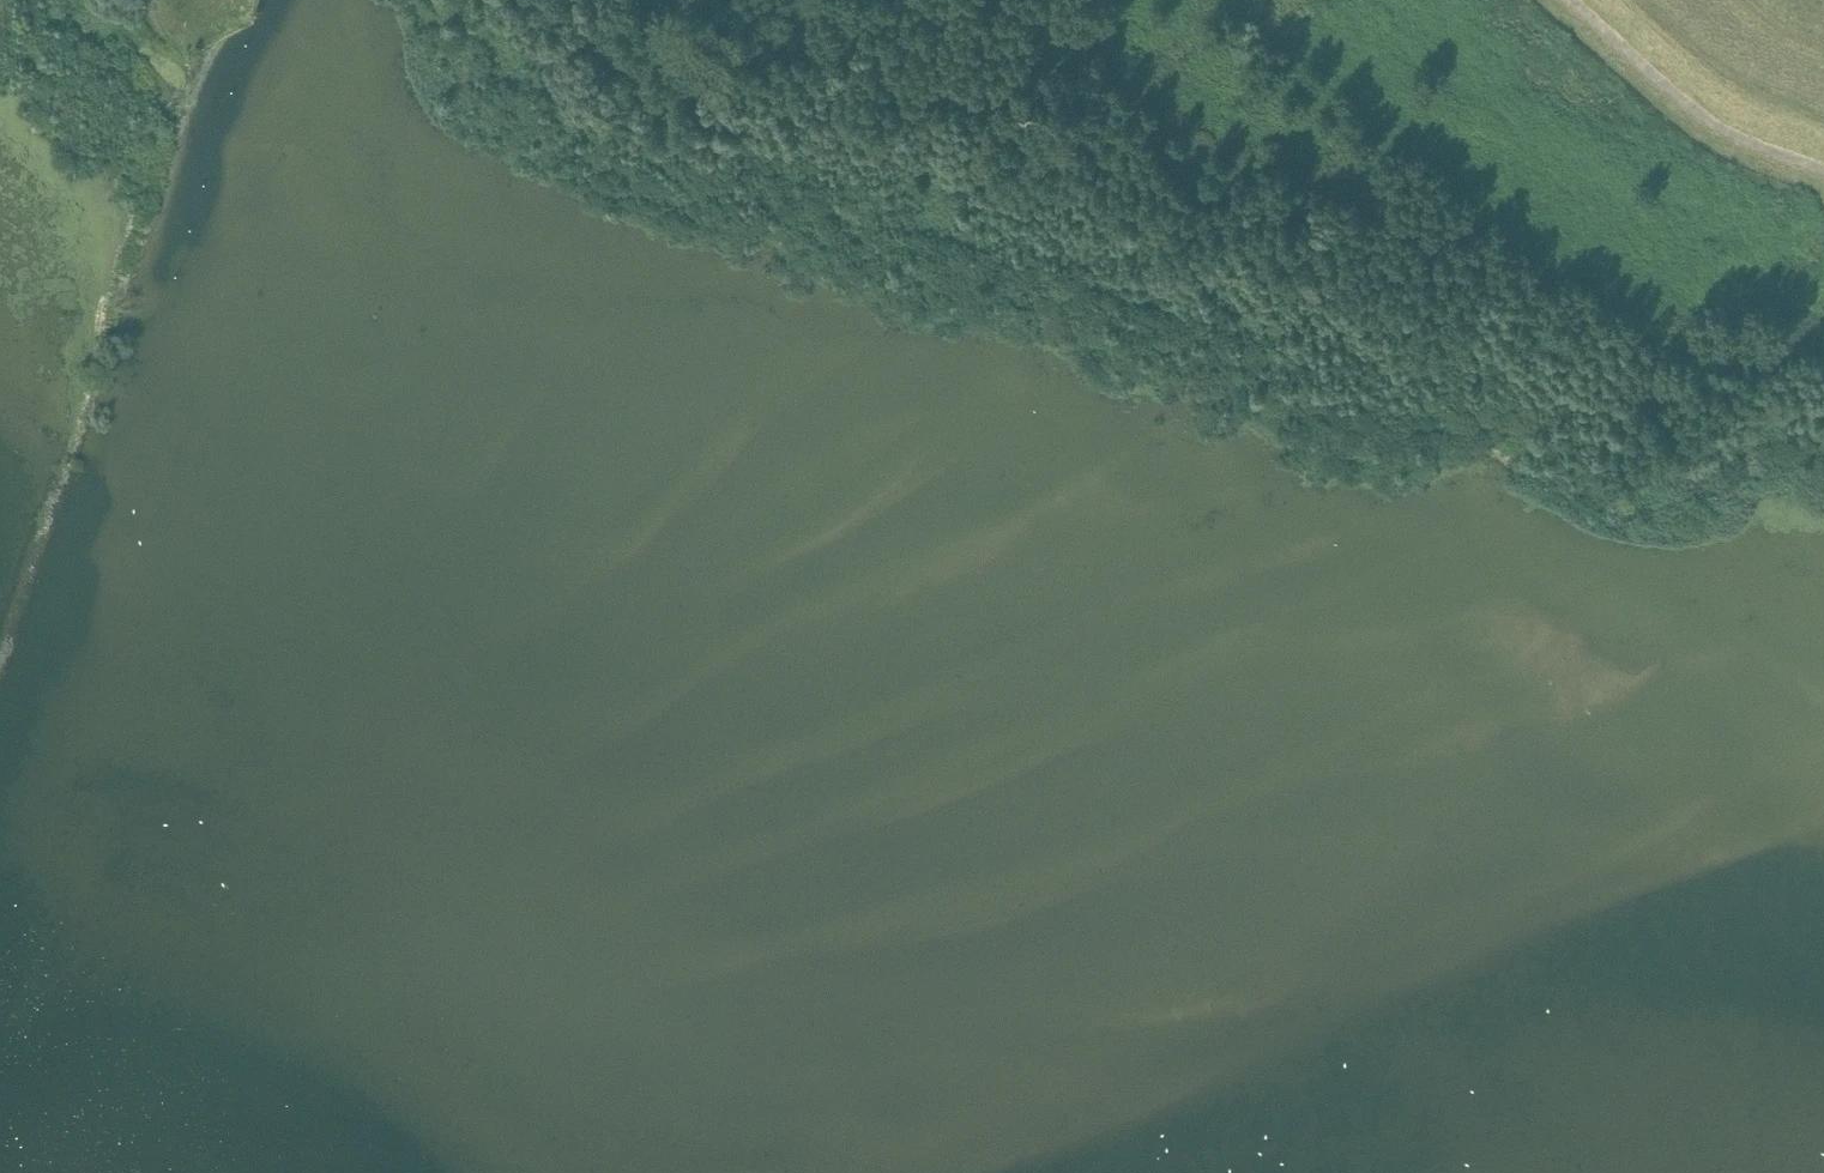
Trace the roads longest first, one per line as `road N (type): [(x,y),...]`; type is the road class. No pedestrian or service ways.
road 1 (track): [(1548,0),(1696,132),(1823,184)]
road 2 (track): [(1823,119),(1726,74),(1639,0)]

